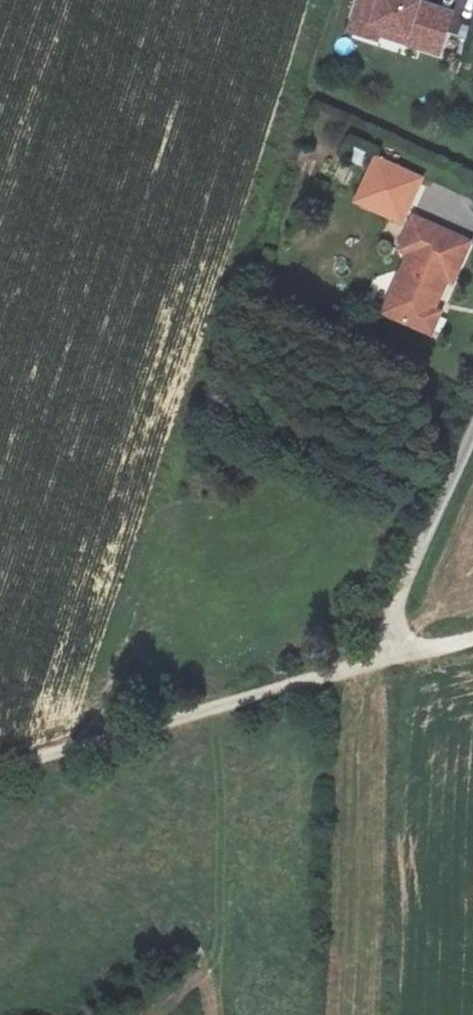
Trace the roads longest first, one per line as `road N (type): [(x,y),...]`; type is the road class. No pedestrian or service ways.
road 1 (track): [(472,636),(0,774)]
road 2 (unclassified): [(379,663),(472,447)]

